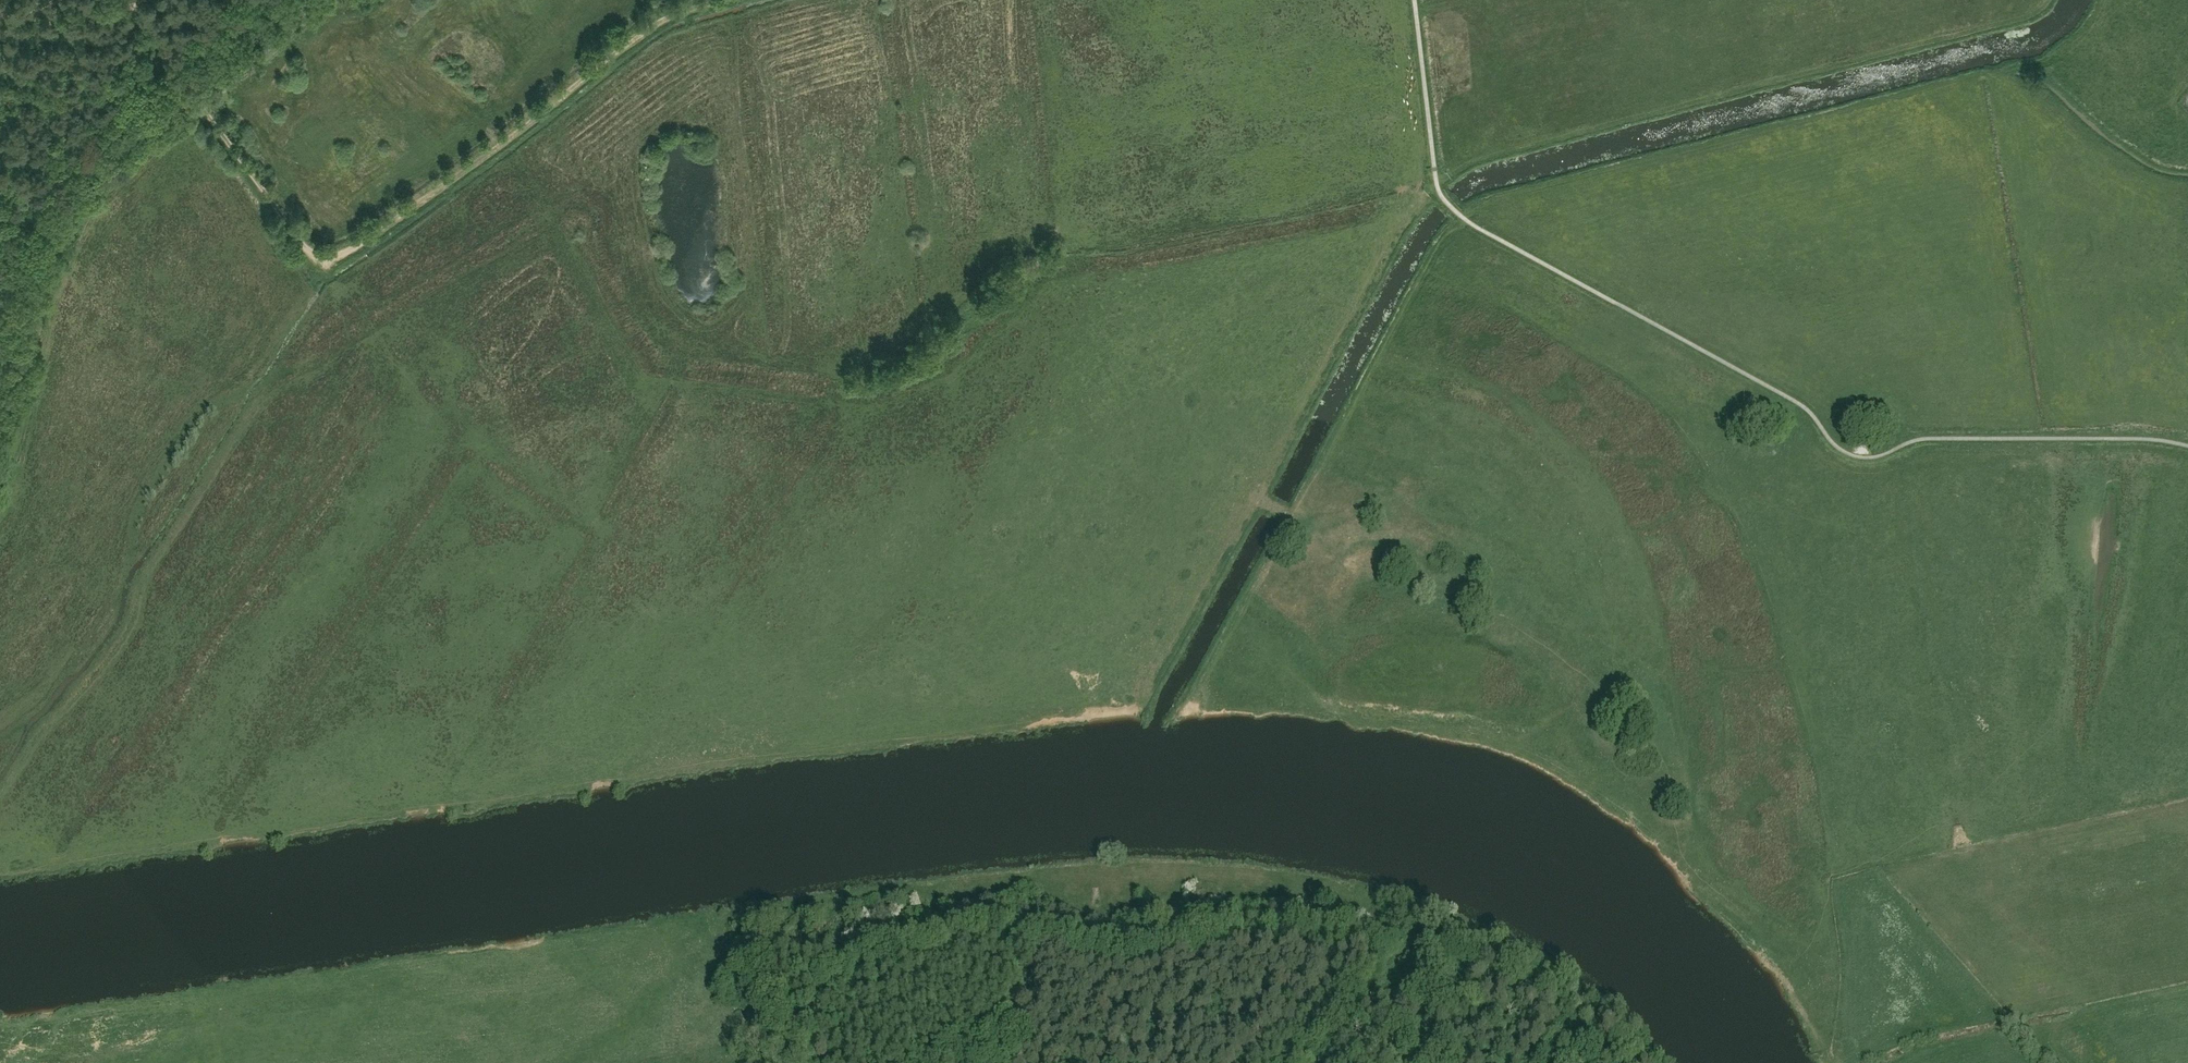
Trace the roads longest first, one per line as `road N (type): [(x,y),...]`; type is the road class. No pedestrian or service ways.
road 1 (track): [(128,0),(286,223),(307,248),(322,252),(370,237),(648,28),(717,0)]
road 2 (track): [(807,1062),(817,991),(988,936),(1089,959),(1233,935),(1306,959),(1380,964),(1401,959),(1418,933)]
road 3 (track): [(1246,1062),(1288,1024),(1307,991),(1315,973),(1306,959)]

